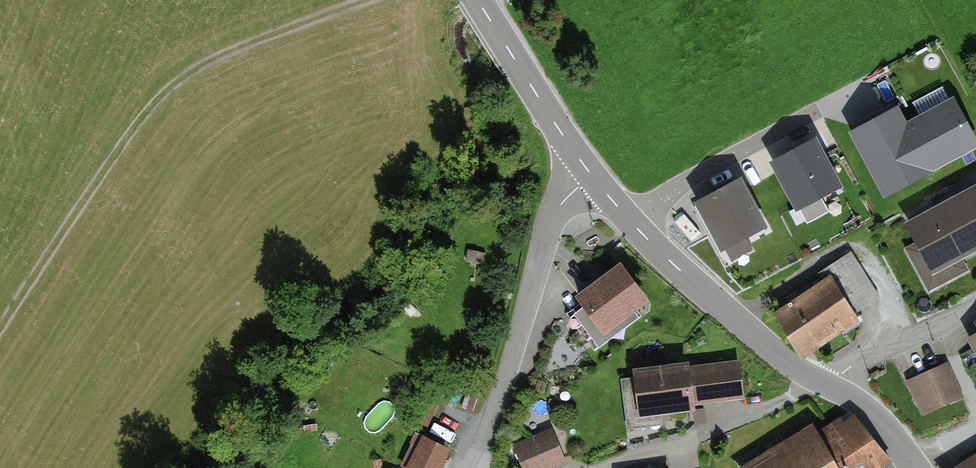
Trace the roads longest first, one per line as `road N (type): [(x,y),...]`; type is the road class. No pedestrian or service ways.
road 1 (track): [(0,330),(158,100),(231,52),(365,0)]
road 2 (unclassified): [(468,467),(557,208),(591,176)]
road 3 (tertiary): [(822,384),(699,288),(591,176)]
road 4 (tertiary): [(591,176),(477,0)]
road 5 (residential): [(975,306),(822,384)]
road 6 (tertiary): [(914,467),(885,425),(822,384)]

